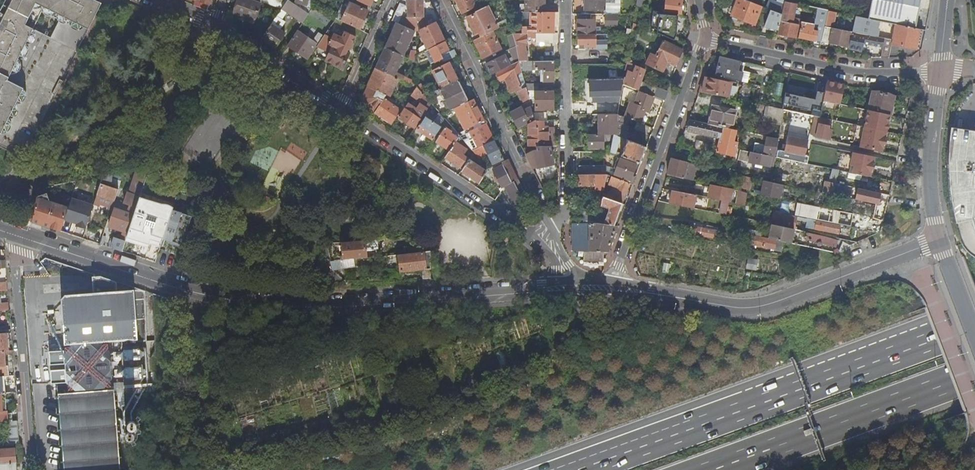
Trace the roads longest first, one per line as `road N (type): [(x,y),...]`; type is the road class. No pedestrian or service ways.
road 1 (residential): [(17,236),(163,281),(270,299),(567,284)]
road 2 (motorway): [(974,316),(561,469)]
road 3 (residential): [(612,287),(770,306),(941,244)]
road 4 (residential): [(557,257),(437,0)]
road 5 (motorway): [(716,469),(974,374)]
road 6 (residential): [(701,40),(612,287)]
road 7 (residential): [(340,110),(557,257)]
road 8 (residential): [(567,0),(568,156),(557,257)]
road 9 (residential): [(942,67),(867,73),(701,40)]
road 10 (residential): [(17,236),(31,469)]
road 11 (residential): [(941,244),(931,172),(942,67)]
road 12 (residential): [(215,27),(340,110)]
road 13 (residential): [(391,0),(340,110)]

